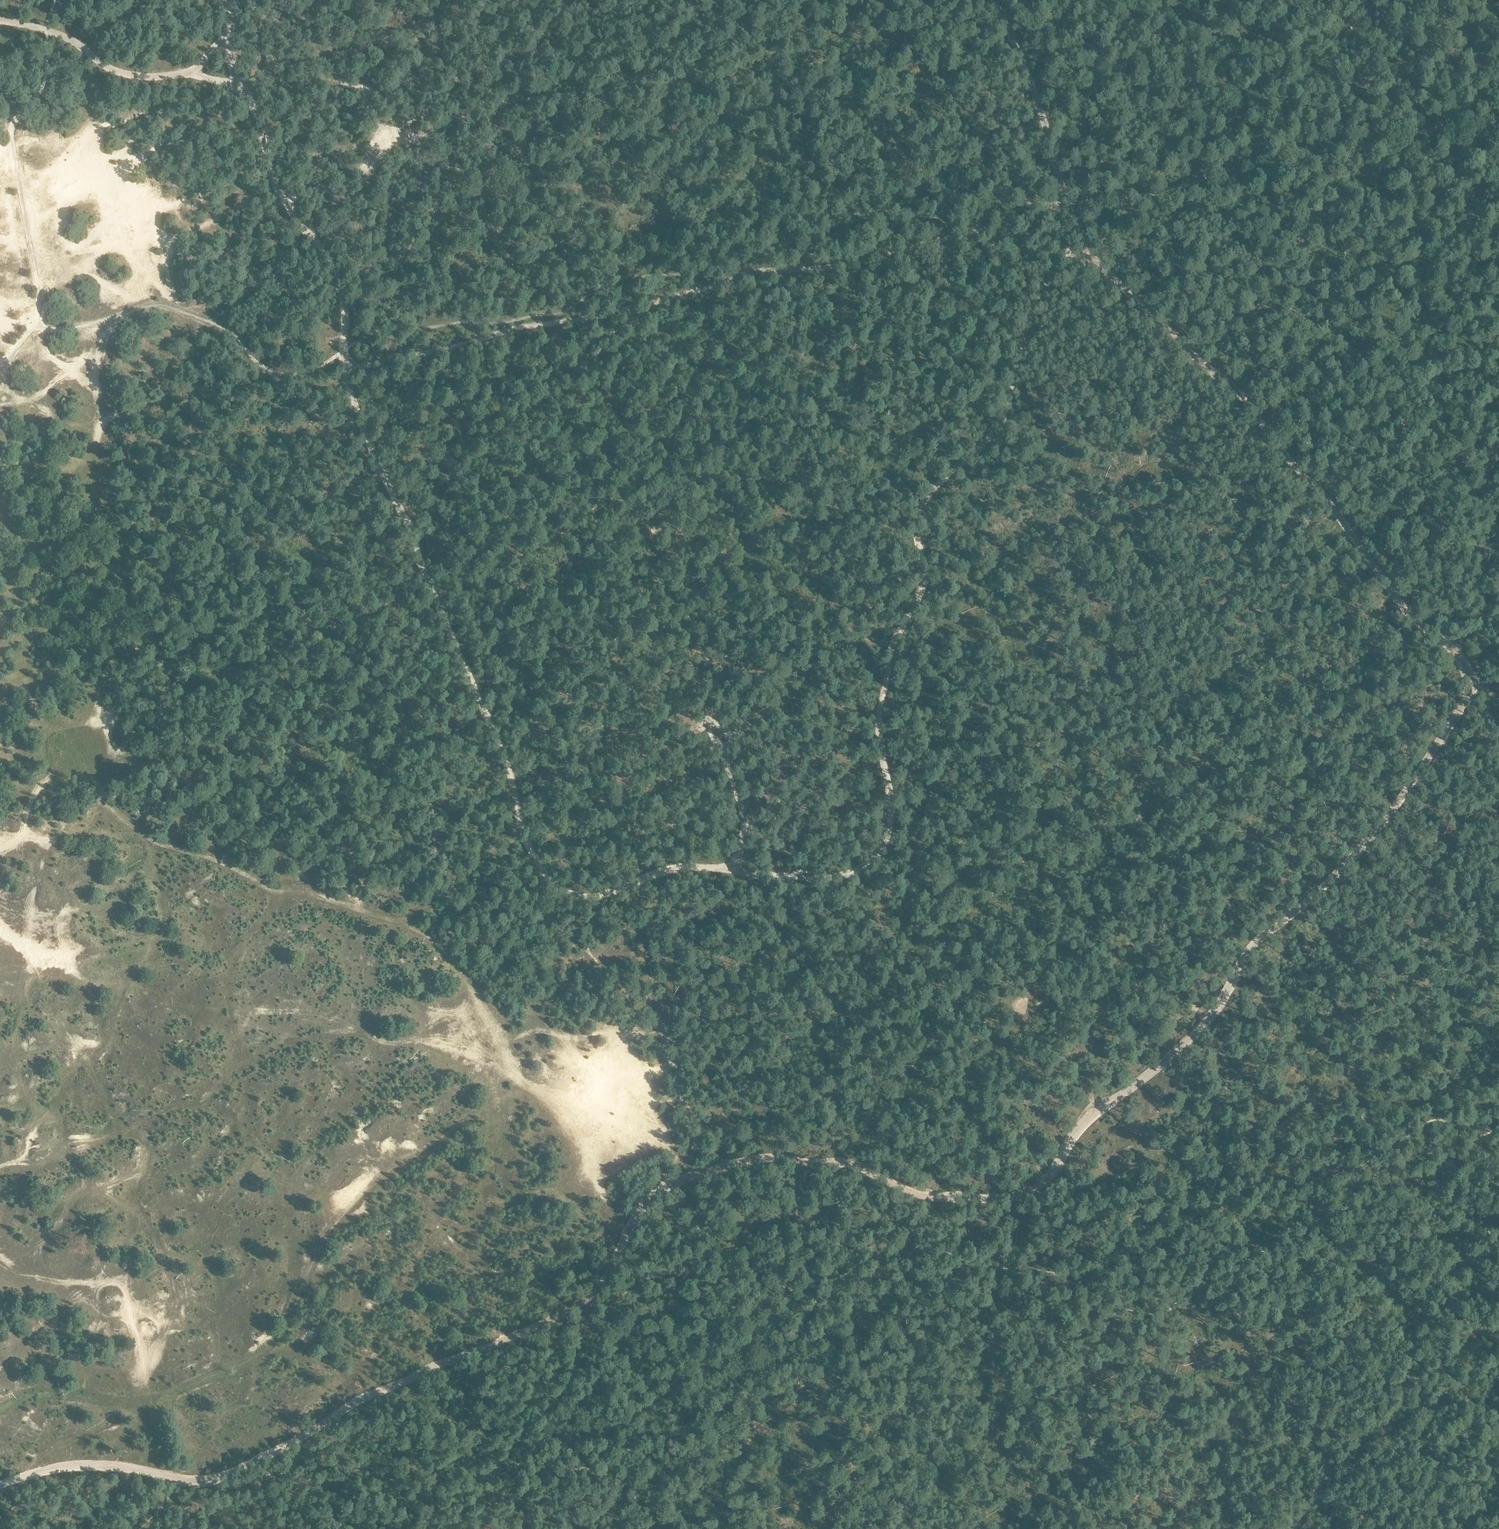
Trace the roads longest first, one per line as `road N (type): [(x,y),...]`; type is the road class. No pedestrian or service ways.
road 1 (track): [(185,1480),(226,1475),(363,1399),(577,1307),(606,1278),(650,1201),(692,1176),(776,1158),(859,1167),(937,1198),(1033,1189),(1091,1120),(1216,1012),(1249,952),(1371,837),(1422,768),(1462,706),(1468,673),(1395,598),(1241,394),(1104,270),(1069,207)]
road 2 (track): [(342,353),(368,443),(501,750),(527,846),(552,882),(585,898),(686,867),(831,878),(867,866),(885,842),(891,802),(880,713),(892,647),(922,591),(919,510),(1005,414),(1031,317),(1079,235)]
road 3 (track): [(692,1176),(671,1147),(607,1111),(522,1079),(493,1013),(439,945),(365,912),(276,892),(212,858),(153,841),(101,790),(112,753),(100,702),(124,617),(97,441),(106,349),(119,316),(183,235),(277,184)]
road 4 (track): [(1069,207),(841,264),(752,273),(602,316),(308,373)]
road 5 (track): [(0,1254),(59,1283),(118,1283),(131,1303),(147,1401),(170,1394),(269,1348),(342,1215),(372,1185),(479,1111),(508,1056)]
road 6 (track): [(55,839),(30,903),(30,944),(71,1037),(118,1115),(144,1133),(146,1153),(139,1173),(70,1201),(48,1238),(5,1261)]
road 7 (track): [(1069,207),(1183,187),(1260,160),(1333,154),(1498,117)]
road 8 (track): [(144,1133),(175,1108),(217,1095),(267,1044),(304,1033),(363,1032),(402,1042),(435,1035),(508,1056)]
road 9 (track): [(342,353),(337,273),(266,163),(260,126),(231,64),(228,0)]
road 10 (track): [(0,386),(65,420),(101,428),(118,417),(308,373)]
road 11 (track): [(0,20),(60,36),(107,67),(223,80),(246,92)]
road 12 (track): [(993,0),(1041,109),(1069,207)]
road 13 (track): [(0,1485),(87,1466),(185,1480)]
road 14 (track): [(0,1410),(53,1394),(147,1401)]
road 15 (track): [(0,1368),(98,1282)]
road 16 (track): [(0,411),(46,394),(68,369),(106,349)]
road 17 (track): [(1459,0),(1497,117)]
road 18 (track): [(108,804),(75,816),(55,839),(0,844)]

